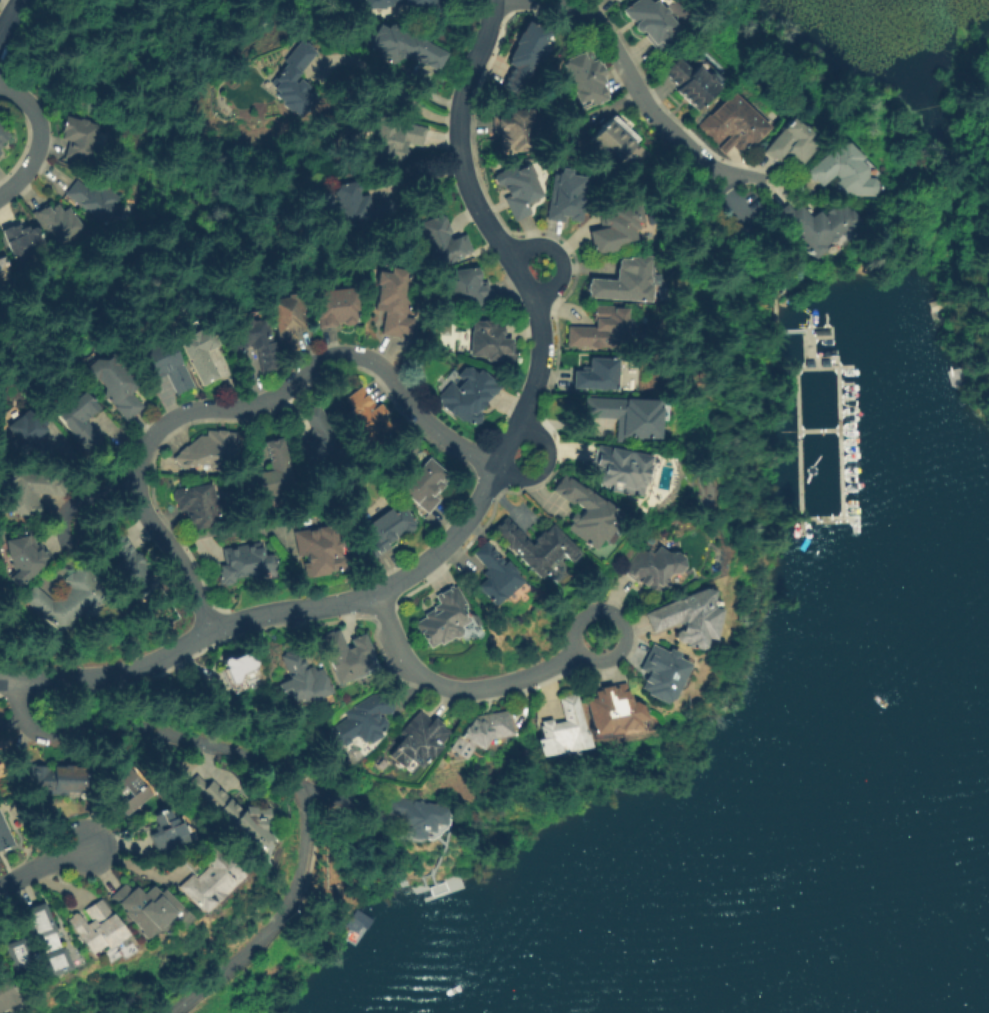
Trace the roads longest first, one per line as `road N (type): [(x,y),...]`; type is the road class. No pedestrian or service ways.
road 1 (residential): [(205,627),(179,560),(145,520),(135,488),(145,444),(181,411),(244,404),(273,393),(313,361),(357,353),(392,378),(428,426),(494,464)]
road 2 (residential): [(18,678),(19,713),(36,733),(137,731),(207,743),(275,764),(303,793),(302,861),(274,917),(174,1012)]
road 3 (residential): [(494,464),(440,551),(389,587),(205,627),(126,668),(0,679)]
road 4 (residential): [(492,0),(461,109),(460,154),(502,251)]
road 5 (residential): [(372,594),(401,657),(444,687),(525,679),(578,652)]
road 6 (residential): [(549,0),(601,29),(644,101),(716,182)]
road 7 (residential): [(578,652),(573,634),(589,611),(614,612),(623,622),(622,652),(604,660),(578,652)]
road 8 (residential): [(0,84),(30,106),(39,133),(30,162),(0,195)]
road 9 (residential): [(502,251),(535,244),(555,251),(555,284),(530,303)]
road 10 (residential): [(523,416),(546,443),(543,471),(488,475)]

